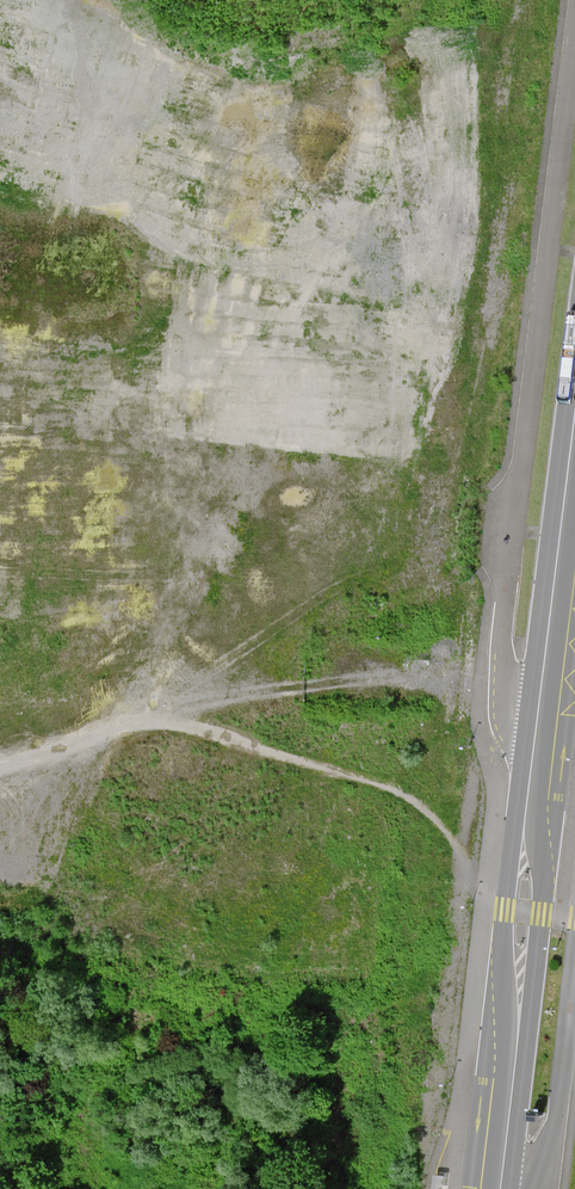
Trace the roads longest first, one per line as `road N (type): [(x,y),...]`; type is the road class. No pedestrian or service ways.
road 1 (unclassified): [(574,35),(502,635),(513,730),(529,786)]
road 2 (primary): [(574,487),(529,786)]
road 3 (primary): [(527,804),(502,934),(518,1033)]
road 4 (primary): [(518,1033),(542,887),(527,804)]
road 5 (primary): [(518,1033),(497,1188)]
road 6 (track): [(0,769),(136,727)]

